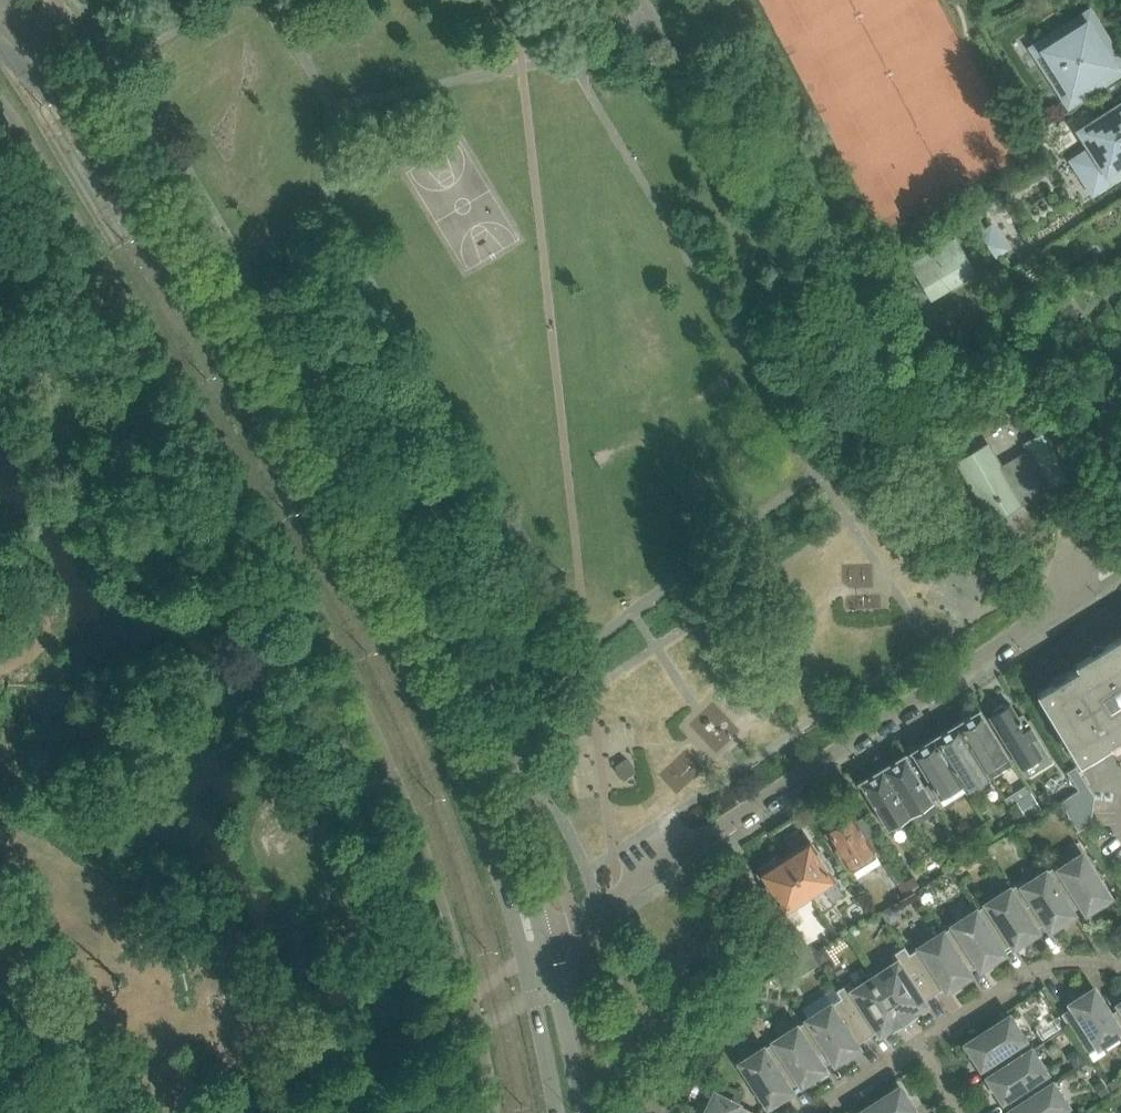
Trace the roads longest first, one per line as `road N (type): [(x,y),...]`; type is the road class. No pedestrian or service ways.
road 1 (secondary): [(499,842),(432,697),(90,124)]
road 2 (residential): [(545,947),(1101,576)]
road 3 (secondary): [(499,842),(555,1112)]
road 4 (residential): [(919,1044),(1047,965),(1120,968)]
road 5 (secondary): [(584,1112),(545,947)]
road 6 (secondary): [(90,124),(9,0)]
road 7 (residential): [(919,1044),(813,1112)]

